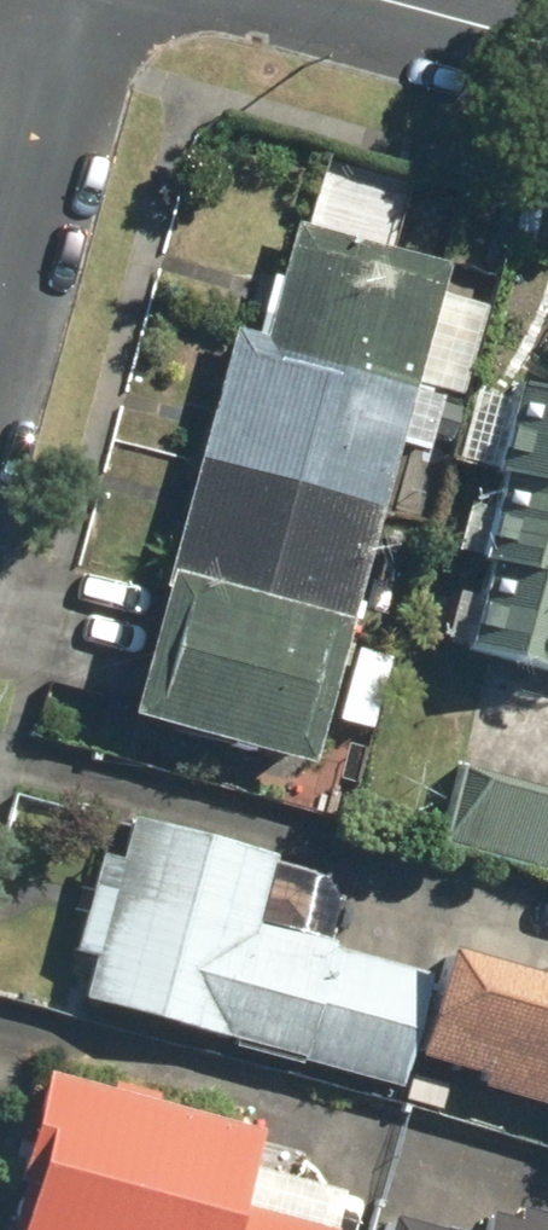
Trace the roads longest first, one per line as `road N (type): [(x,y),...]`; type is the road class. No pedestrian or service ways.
road 1 (residential): [(55,0),(0,200)]
road 2 (residential): [(547,41),(389,0)]

